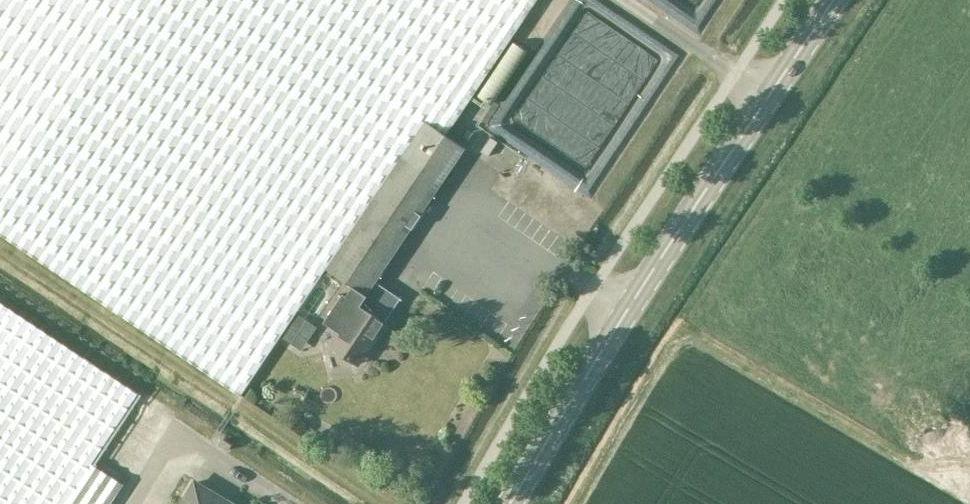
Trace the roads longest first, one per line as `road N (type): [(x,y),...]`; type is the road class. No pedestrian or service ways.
road 1 (primary): [(510,503),(680,230),(835,0)]

